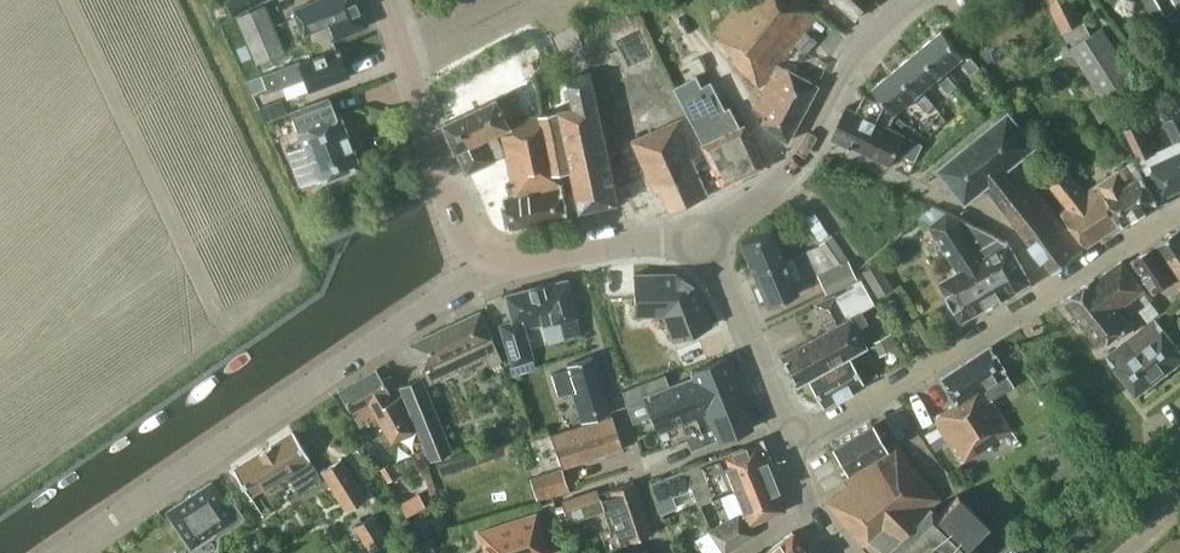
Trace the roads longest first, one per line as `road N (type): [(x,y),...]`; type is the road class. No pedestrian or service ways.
road 1 (residential): [(62,552),(491,257)]
road 2 (residential): [(664,552),(570,252)]
road 3 (residential): [(789,433),(1049,290)]
road 4 (residential): [(1049,290),(1014,236),(811,137)]
road 5 (tertiary): [(491,257),(473,246),(461,223),(383,0)]
road 6 (tertiary): [(789,433),(703,241)]
road 7 (tertiary): [(811,137),(861,44),(907,0)]
road 8 (residential): [(1049,290),(1179,208)]
road 9 (tertiary): [(703,241),(778,181),(811,137)]
road 10 (tertiary): [(703,241),(570,252)]

